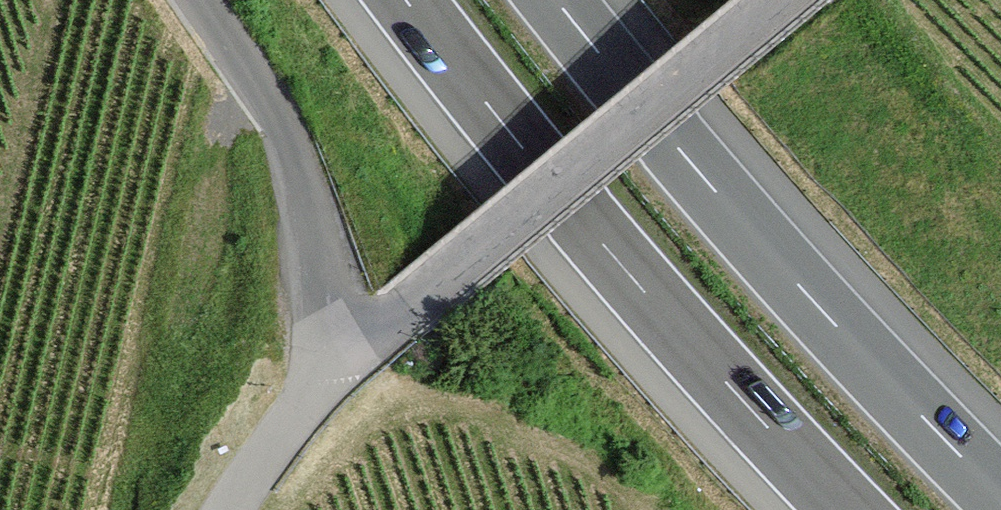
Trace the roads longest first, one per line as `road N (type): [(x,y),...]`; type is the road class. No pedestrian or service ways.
road 1 (motorway): [(405,0),(587,227),(845,509)]
road 2 (motorway): [(1000,498),(795,282),(554,0)]
road 3 (residential): [(342,360),(782,0)]
road 4 (residential): [(205,0),(267,96),(294,169),(342,360)]
road 5 (residential): [(235,509),(342,360)]

